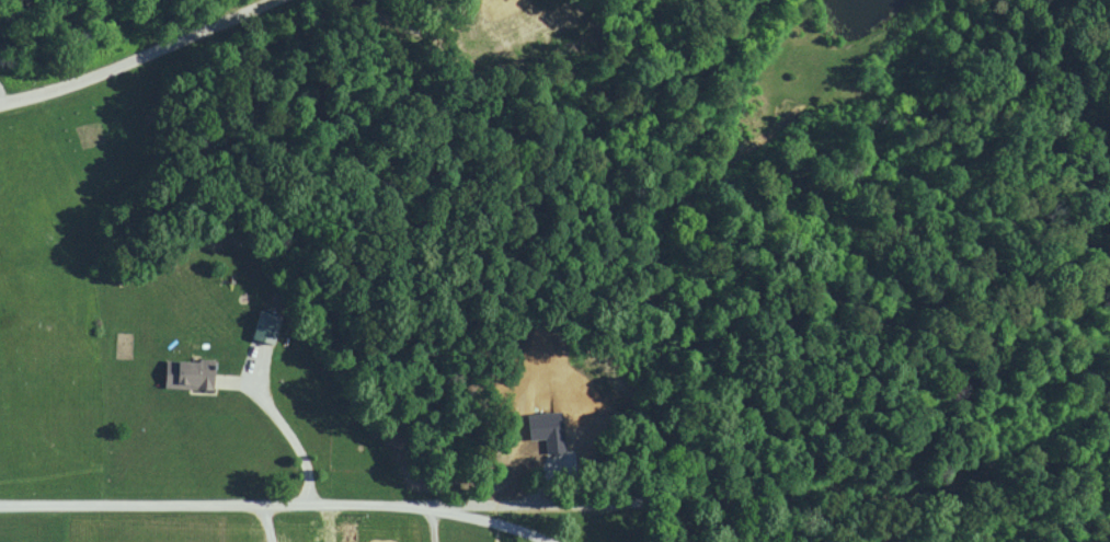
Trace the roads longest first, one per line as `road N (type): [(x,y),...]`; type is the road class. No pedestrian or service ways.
road 1 (residential): [(0,499),(335,499),(462,508),(567,541)]
road 2 (residential): [(0,103),(271,0)]

